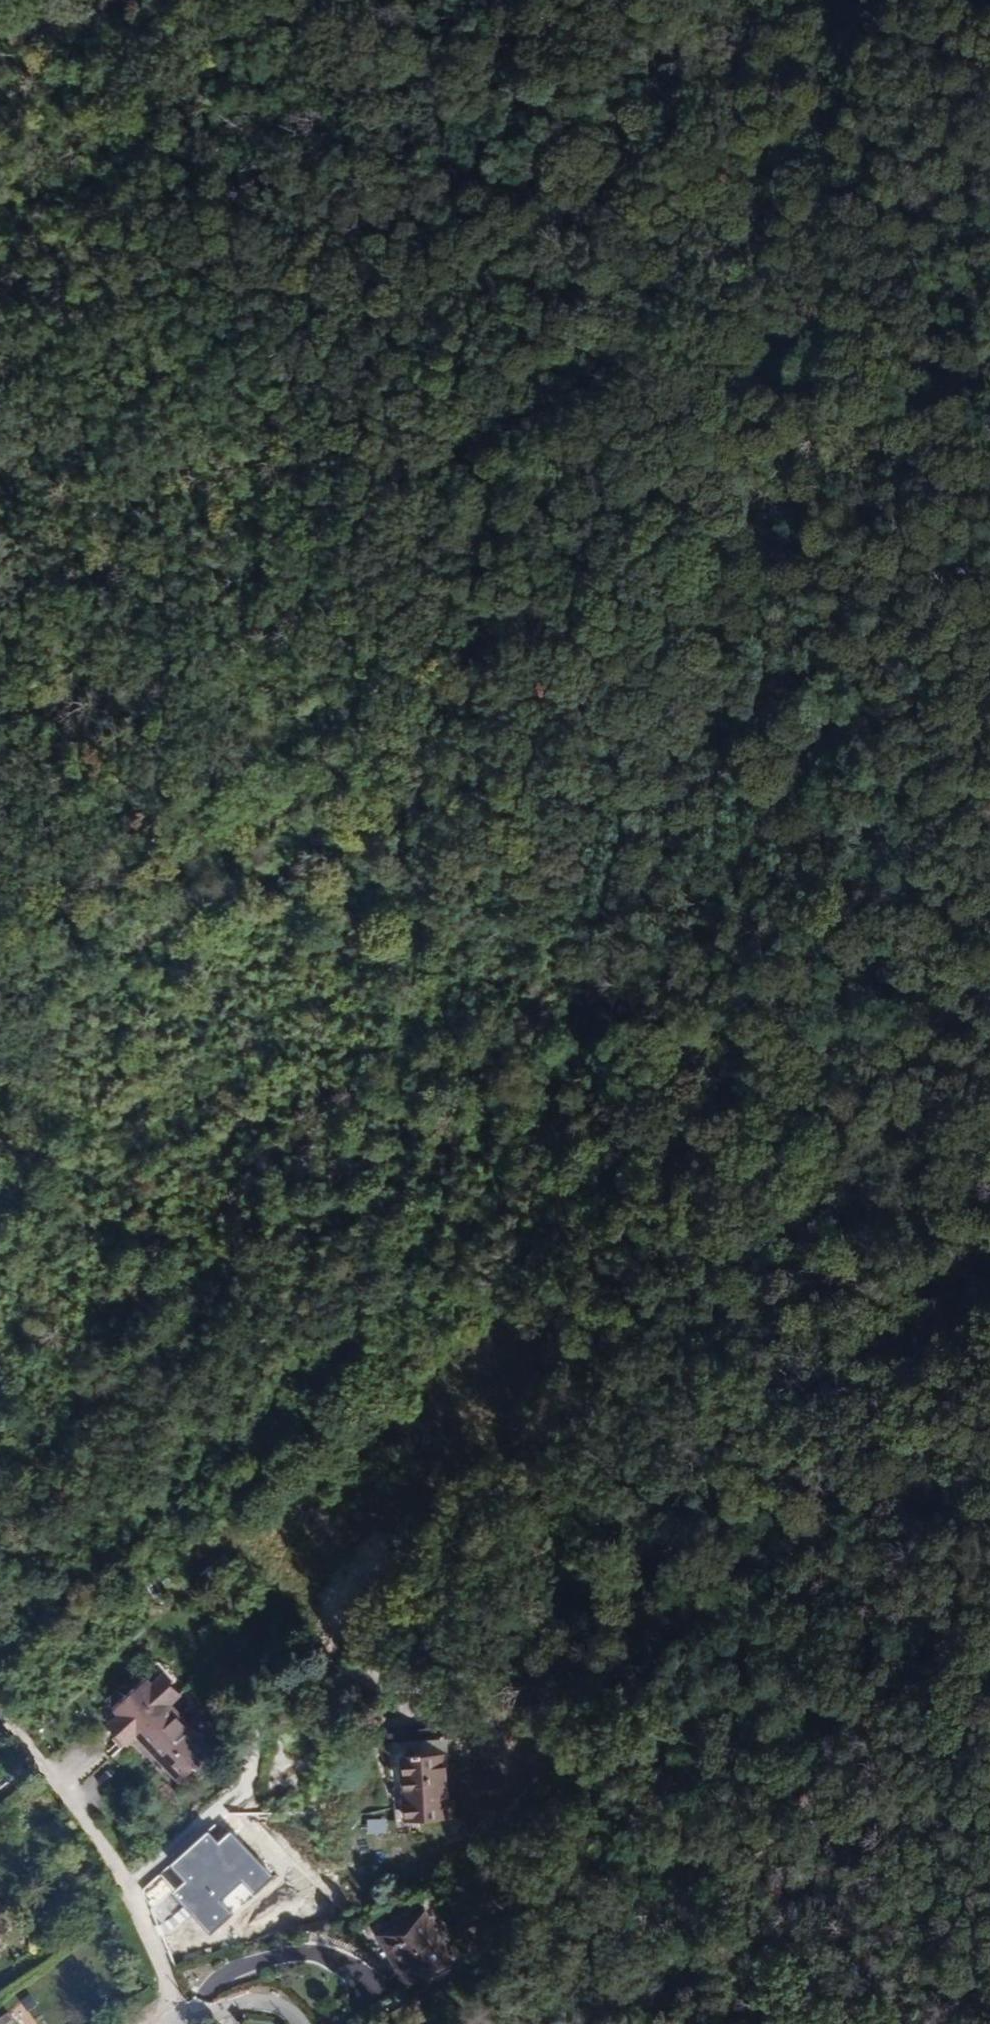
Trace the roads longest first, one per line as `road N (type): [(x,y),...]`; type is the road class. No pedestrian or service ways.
road 1 (residential): [(191,2023),(266,2000),(306,2023)]

